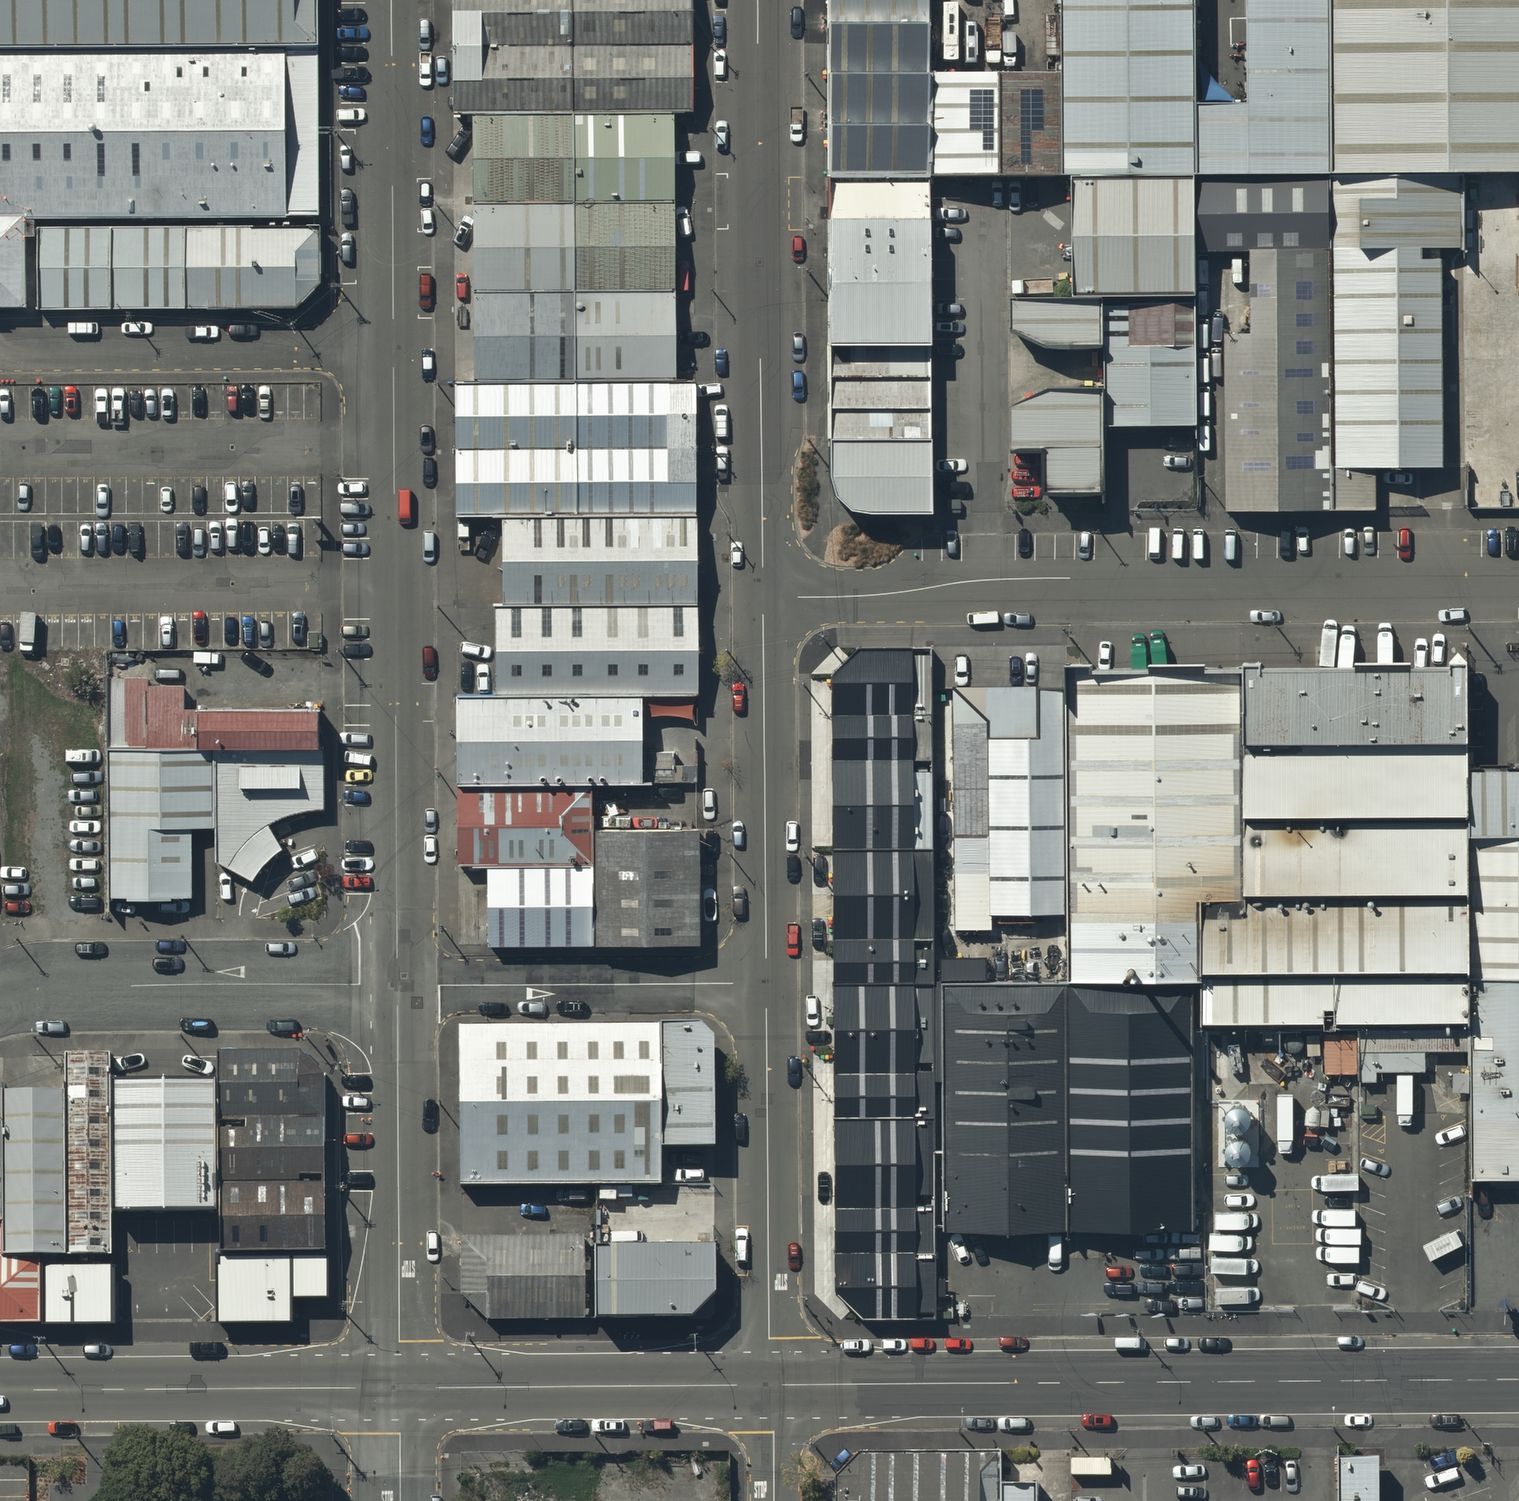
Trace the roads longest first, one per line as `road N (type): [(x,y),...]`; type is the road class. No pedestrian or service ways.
road 1 (unclassified): [(763,586),(1518,576)]
road 2 (tertiary): [(771,1385),(1518,1380)]
road 3 (tertiary): [(393,347),(396,986)]
road 4 (unclassified): [(758,0),(763,586)]
road 5 (tertiary): [(396,986),(398,1388)]
road 6 (unclassified): [(766,984),(771,1385)]
road 7 (unclassified): [(0,1003),(43,990),(126,985),(396,986)]
road 8 (unclassified): [(763,586),(766,984)]
road 9 (tertiary): [(0,1391),(398,1388)]
road 10 (unclassified): [(0,353),(393,347)]
road 11 (tertiary): [(398,1388),(771,1385)]
road 12 (unclassified): [(396,986),(766,984)]
road 13 (tertiary): [(392,0),(393,347)]

